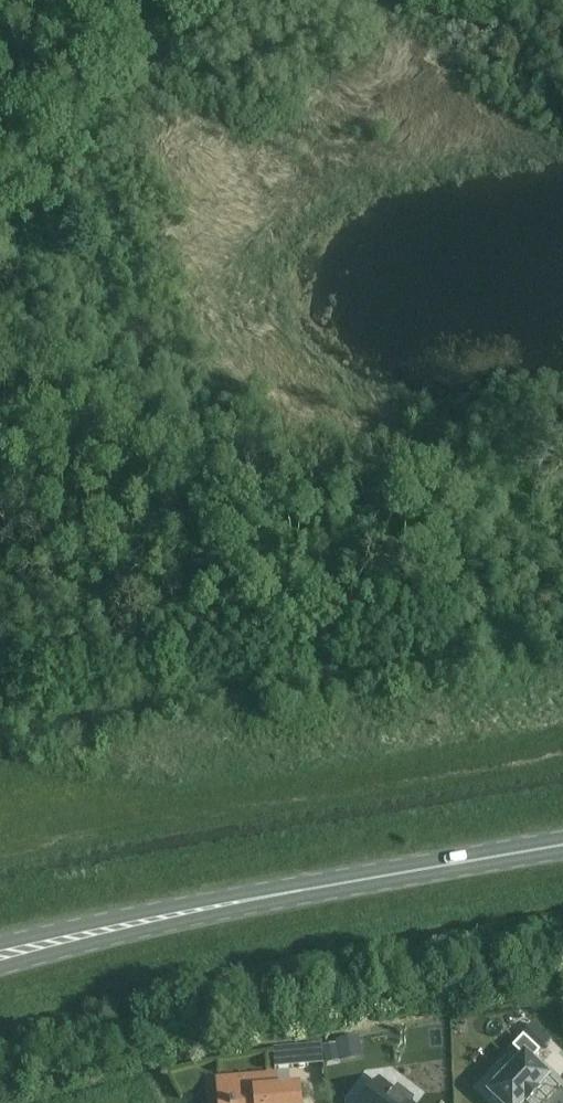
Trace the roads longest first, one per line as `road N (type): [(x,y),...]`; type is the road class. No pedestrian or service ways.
road 1 (primary): [(0,954),(148,919),(562,844)]

